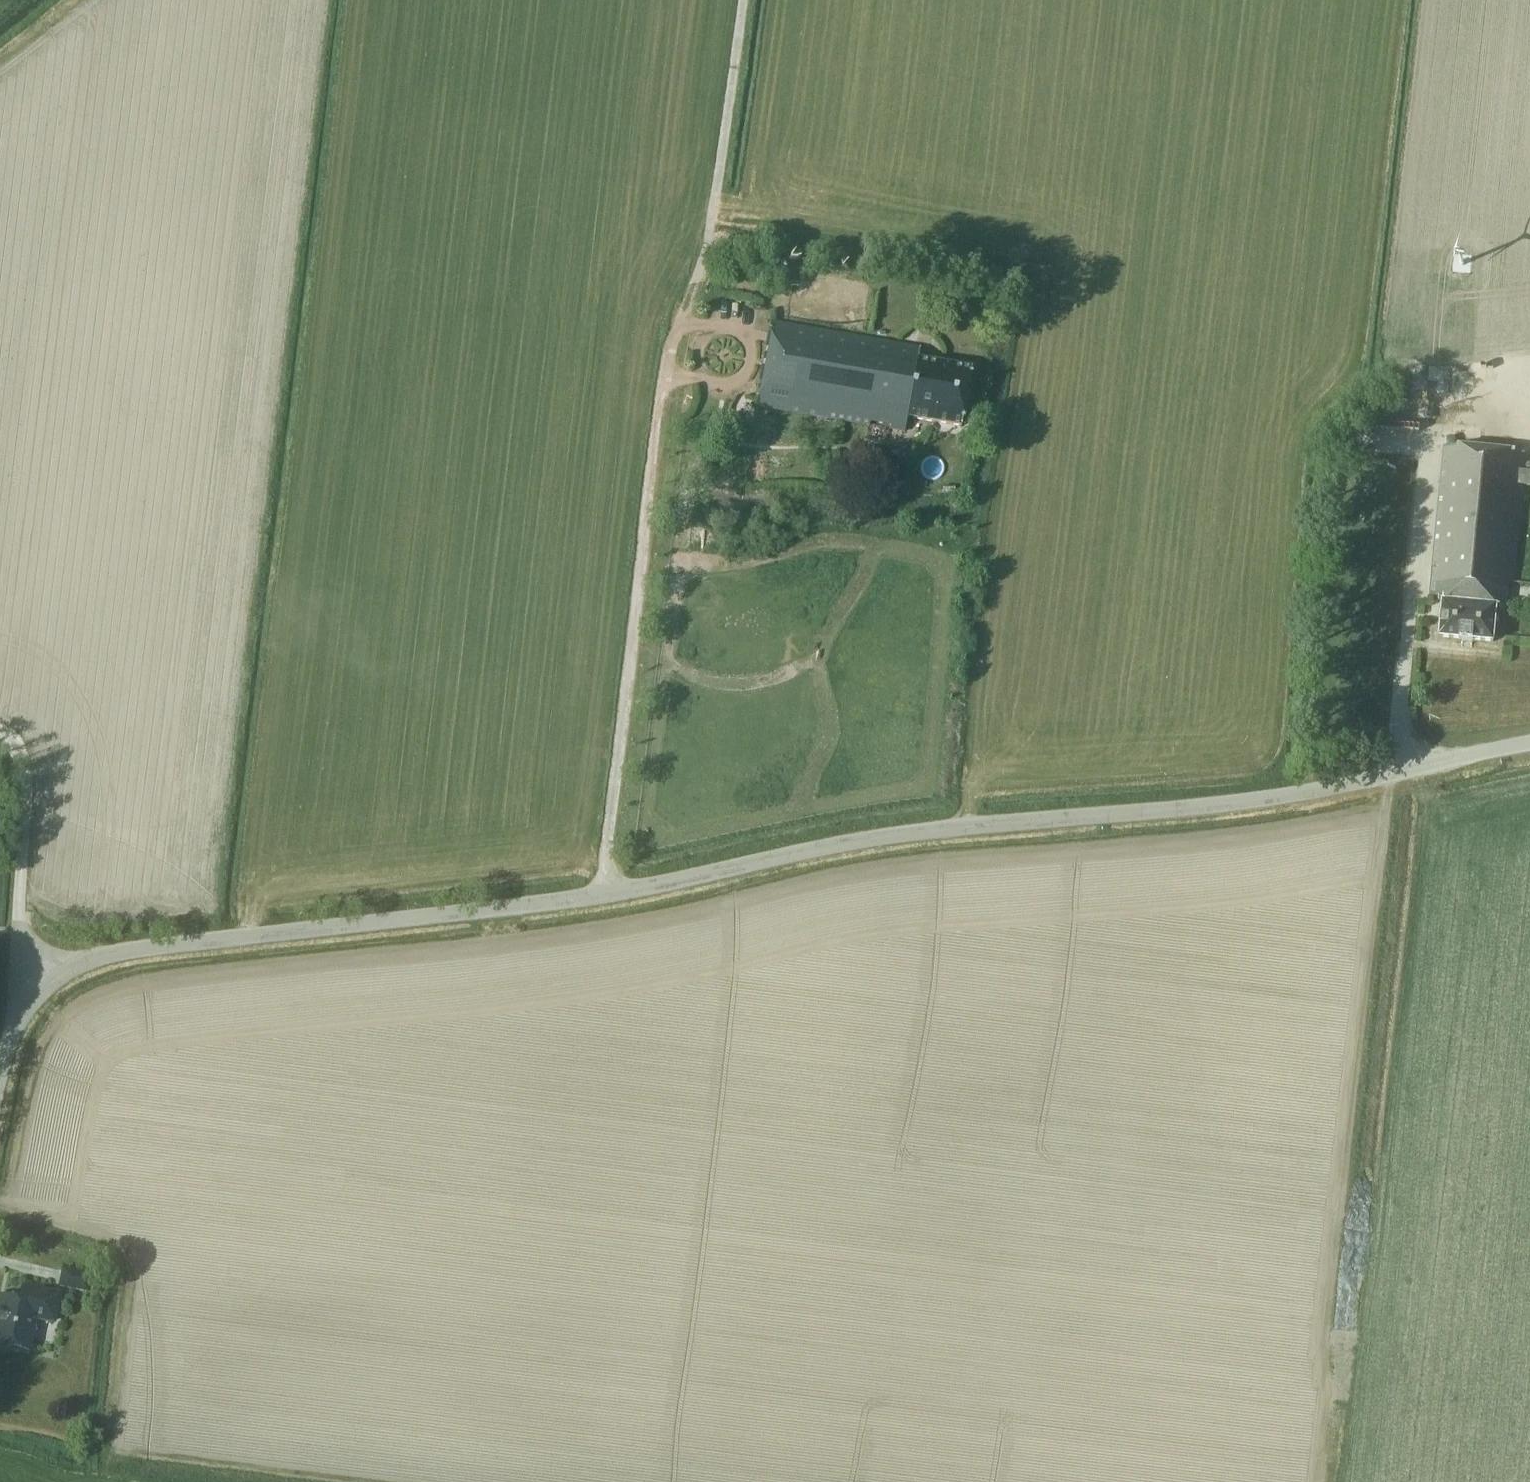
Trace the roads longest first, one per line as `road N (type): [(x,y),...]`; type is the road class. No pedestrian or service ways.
road 1 (unclassified): [(0,1070),(9,1024),(29,992),(64,968),(602,896),(929,831),(1290,797),(1529,745)]

